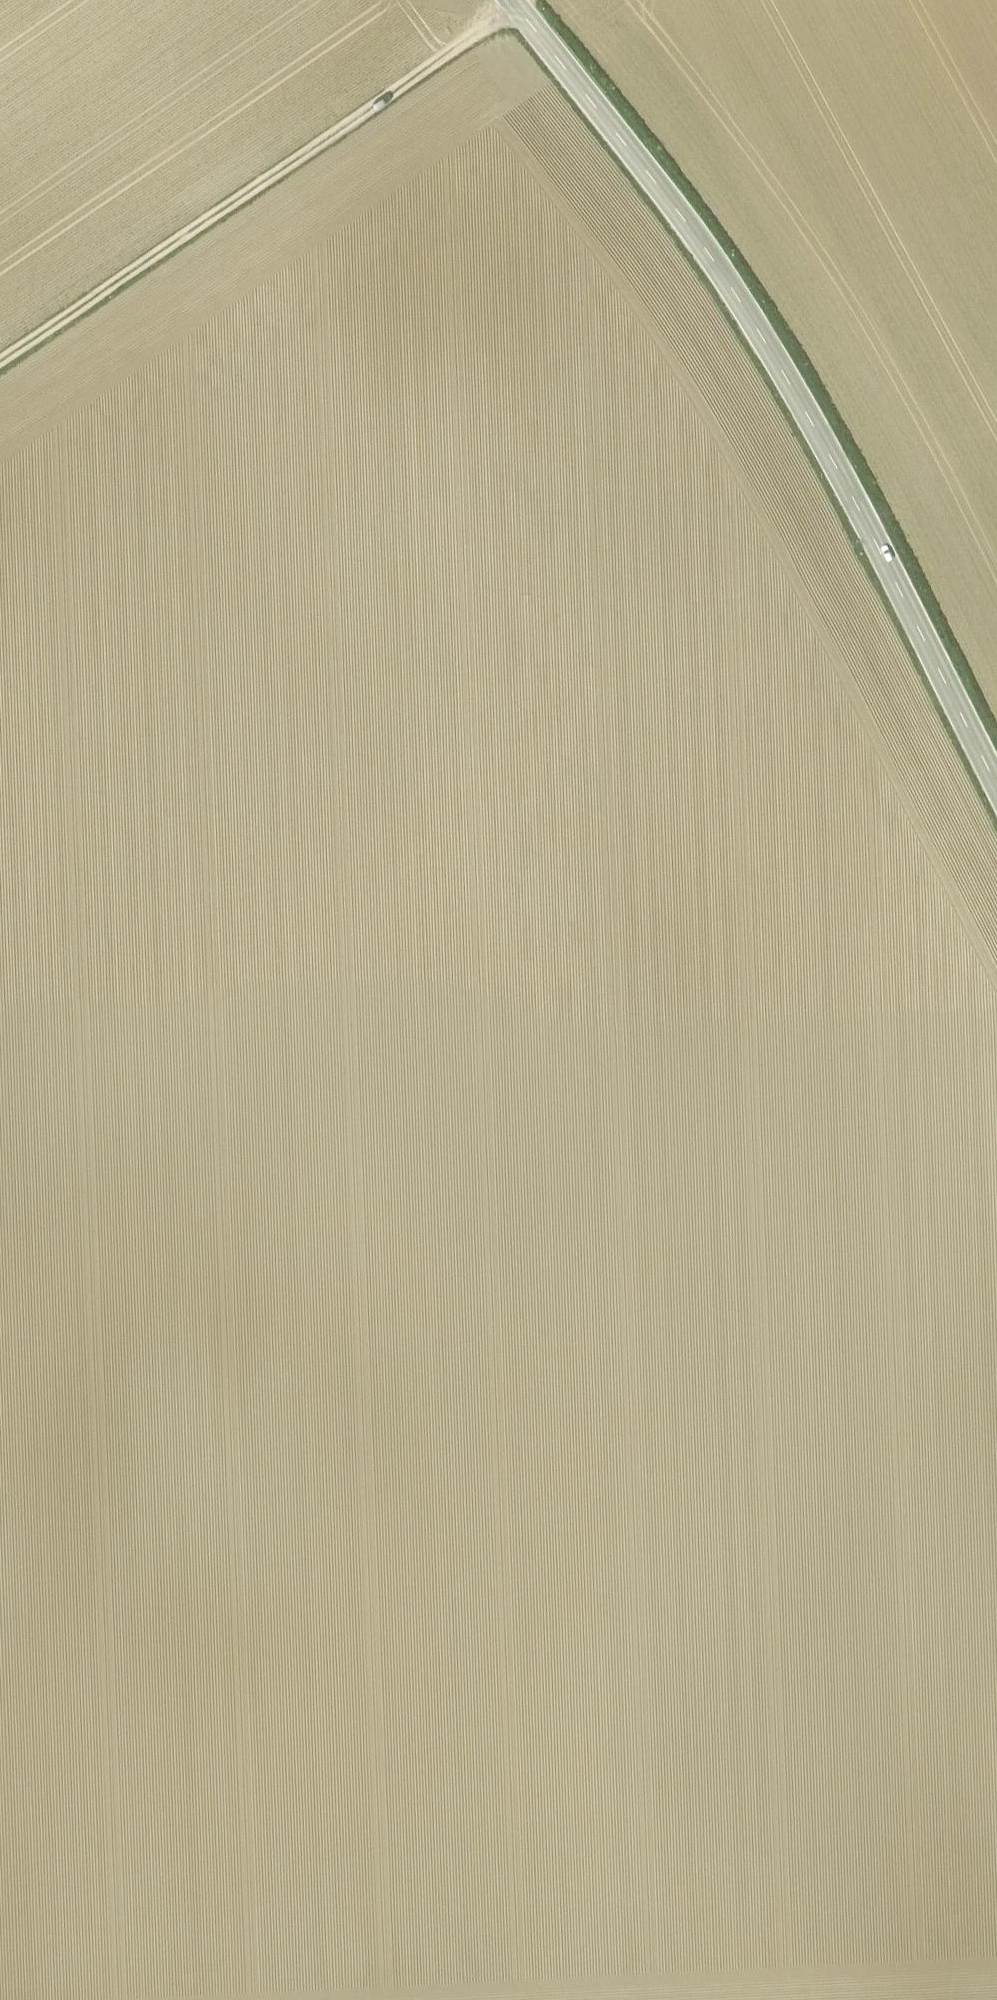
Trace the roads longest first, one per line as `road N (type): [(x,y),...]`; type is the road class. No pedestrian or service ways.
road 1 (secondary): [(996,786),(784,371),(709,258),(510,0)]
road 2 (track): [(0,362),(520,0)]

